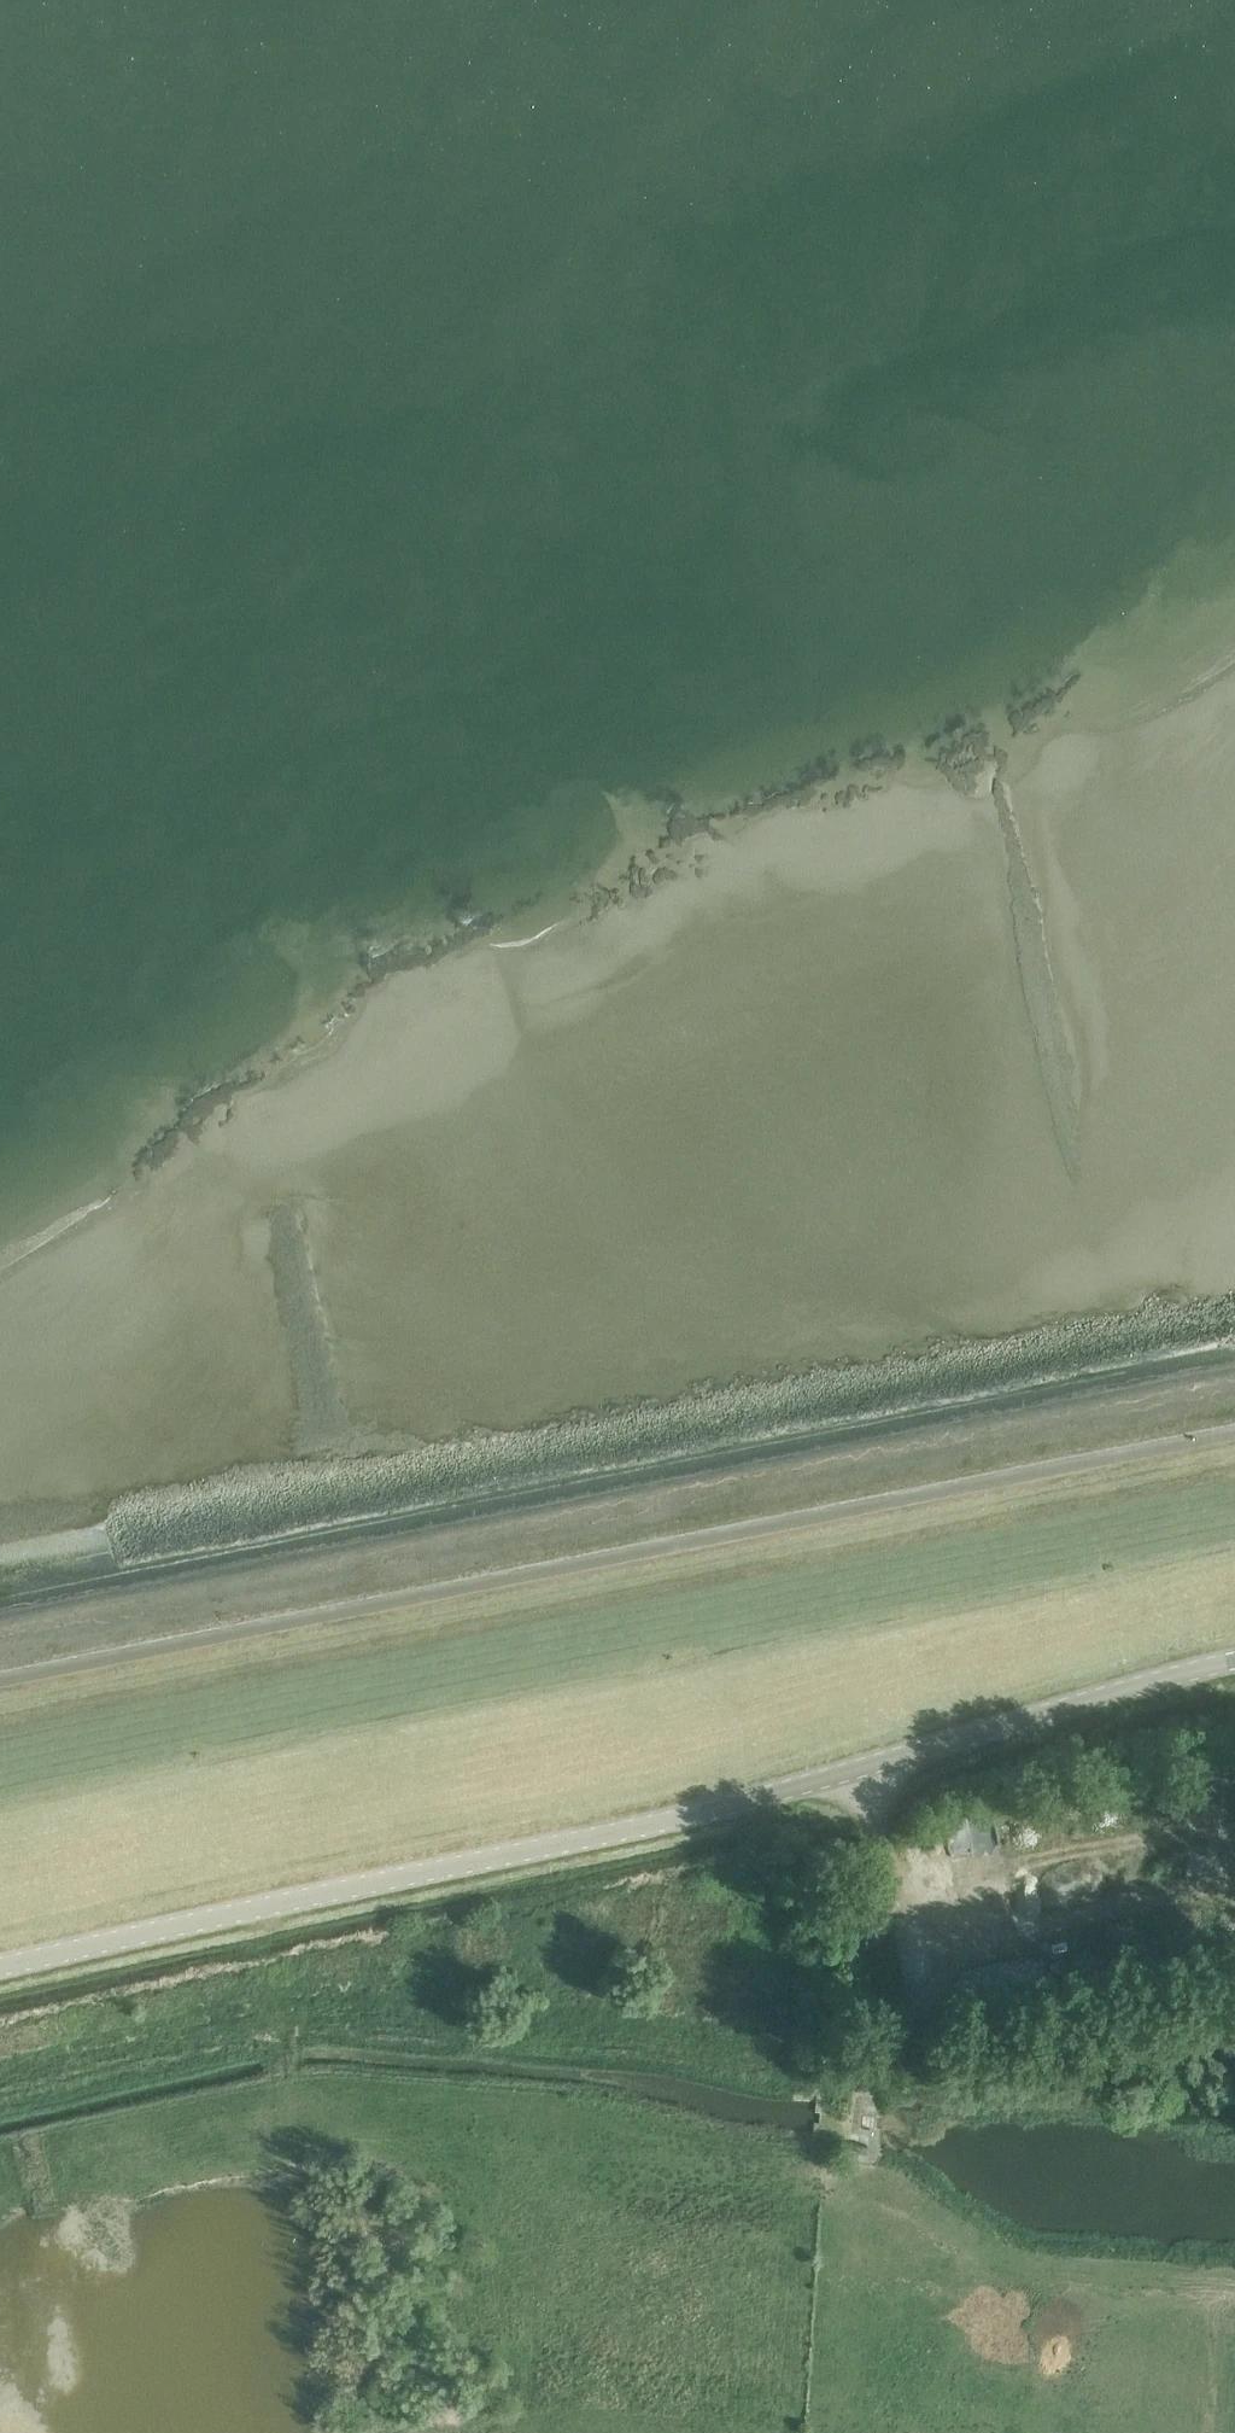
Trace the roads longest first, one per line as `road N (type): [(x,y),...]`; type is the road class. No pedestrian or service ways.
road 1 (tertiary): [(0,1972),(694,1815),(1234,1658)]

